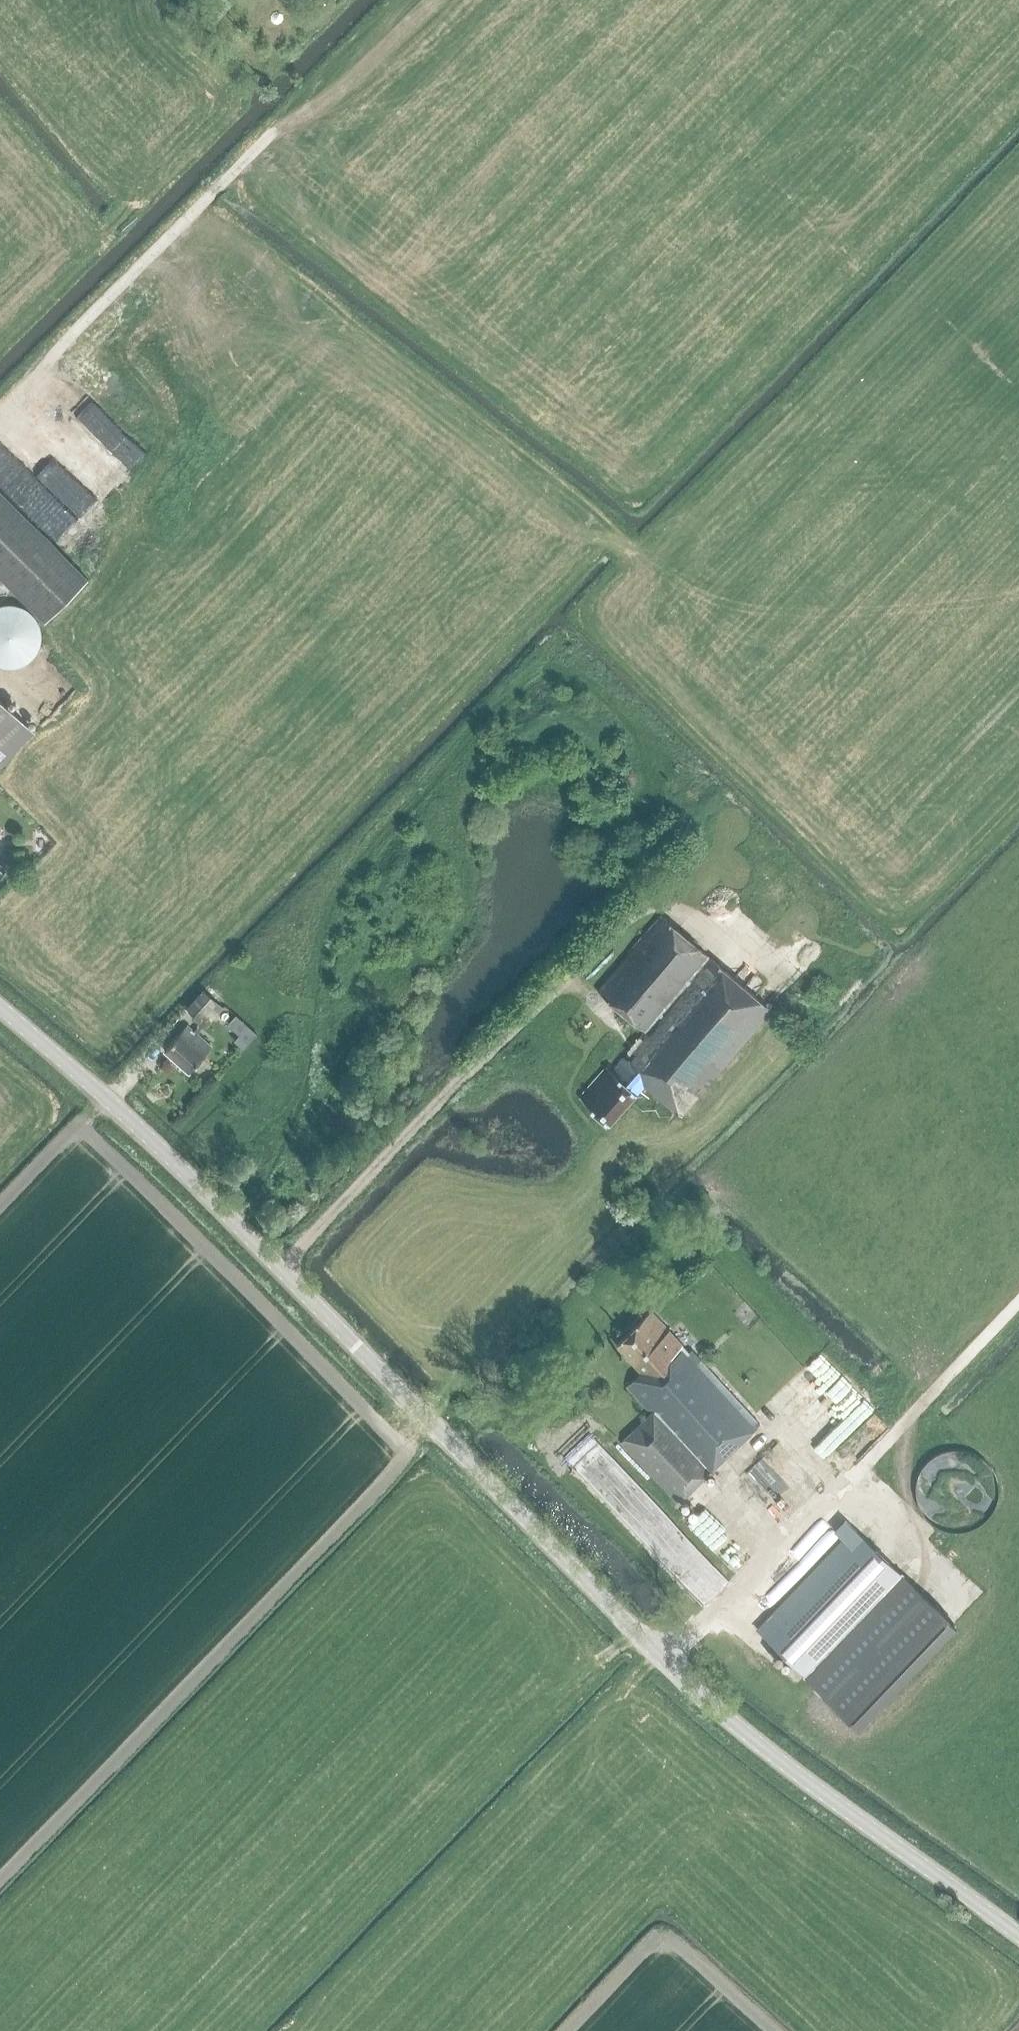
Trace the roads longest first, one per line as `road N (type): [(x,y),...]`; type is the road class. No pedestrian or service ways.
road 1 (tertiary): [(1018,1928),(676,1656),(92,1078),(0,1001)]

